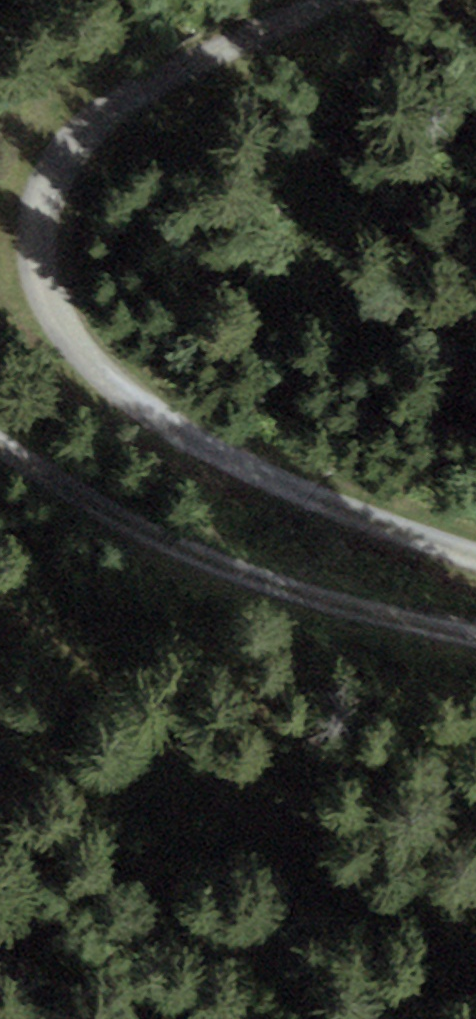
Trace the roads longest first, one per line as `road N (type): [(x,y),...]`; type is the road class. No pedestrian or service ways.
road 1 (track): [(475,551),(137,407),(69,341),(50,289),(45,234),(56,176),(89,133),(129,101),(317,0)]
road 2 (track): [(475,626),(193,546),(0,431)]

